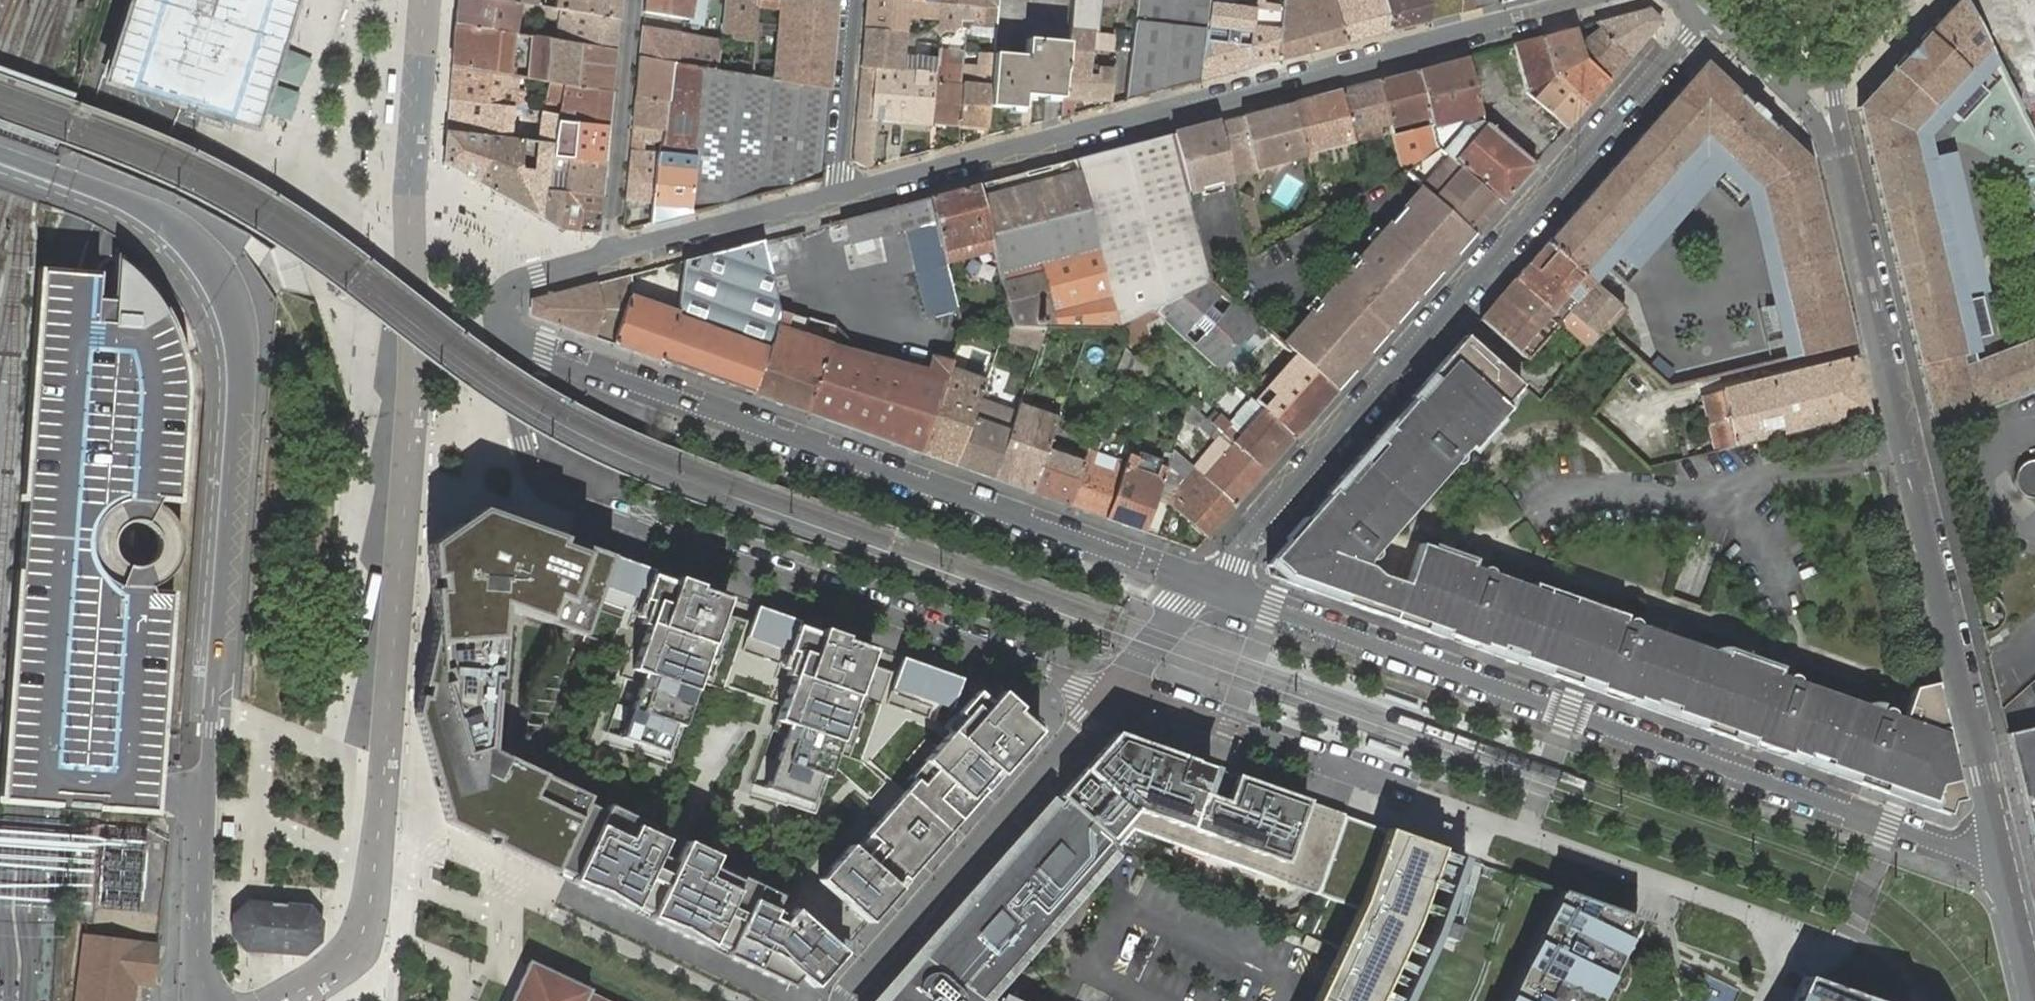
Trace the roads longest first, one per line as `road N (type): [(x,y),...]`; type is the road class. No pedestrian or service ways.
road 1 (residential): [(426,0),(410,198),(413,386),(370,904),(347,958),(280,1000)]
road 2 (secondary): [(210,1000),(197,930),(207,726),(220,669),(241,415),(235,312),(207,256),(163,219),(0,154)]
road 3 (residential): [(1206,584),(1888,826),(1979,855),(1999,852)]
road 4 (residential): [(1707,12),(1206,584)]
road 5 (residential): [(845,193),(1574,0)]
road 6 (residential): [(1110,692),(546,493),(530,473),(508,351)]
road 7 (residential): [(1832,130),(1999,852)]
road 8 (residential): [(508,351),(545,353),(1206,584)]
road 9 (residential): [(842,1000),(1110,692)]
road 10 (residential): [(1110,692),(1414,794)]
road 11 (residential): [(634,0),(613,232),(619,249)]
road 12 (residential): [(619,249),(845,193)]
road 13 (residential): [(845,193),(856,0)]
road 14 (residential): [(508,351),(503,312),(515,286),(619,249)]
road 15 (residential): [(1999,852),(2033,1000)]
road 16 (residential): [(1110,692),(1206,584)]

